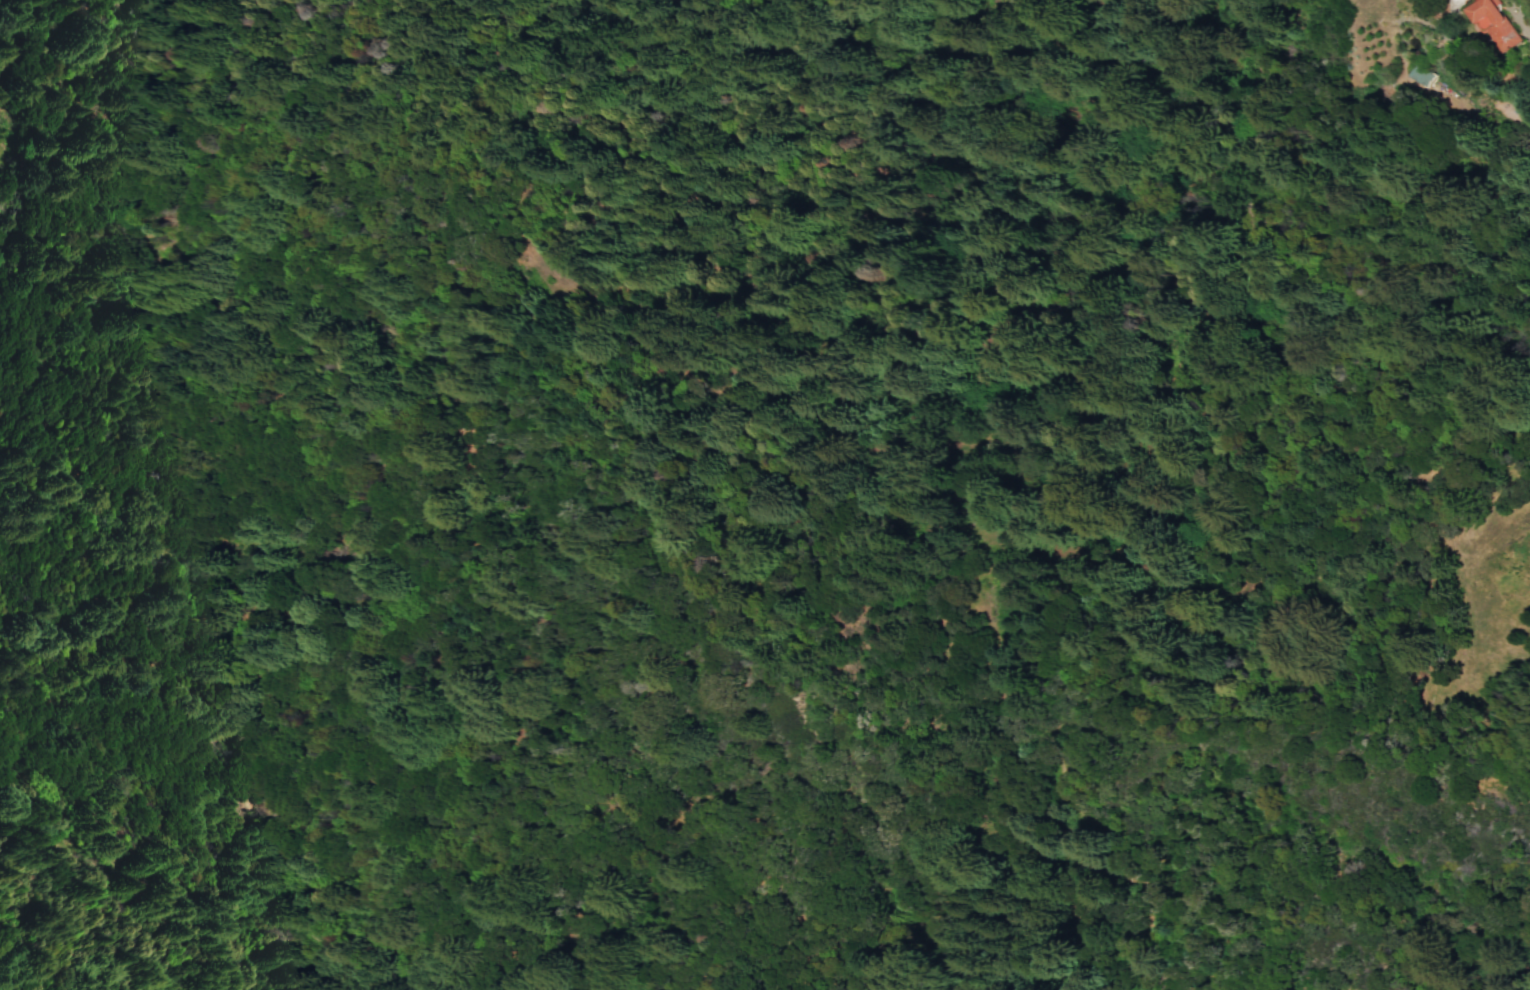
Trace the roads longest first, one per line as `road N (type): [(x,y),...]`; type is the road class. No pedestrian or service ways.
road 1 (track): [(646,989),(645,909),(491,845),(497,627),(475,419),(529,295),(603,249),(725,275)]
road 2 (track): [(1209,0),(1221,41),(1277,73),(1281,278),(1359,291),(1529,265)]

